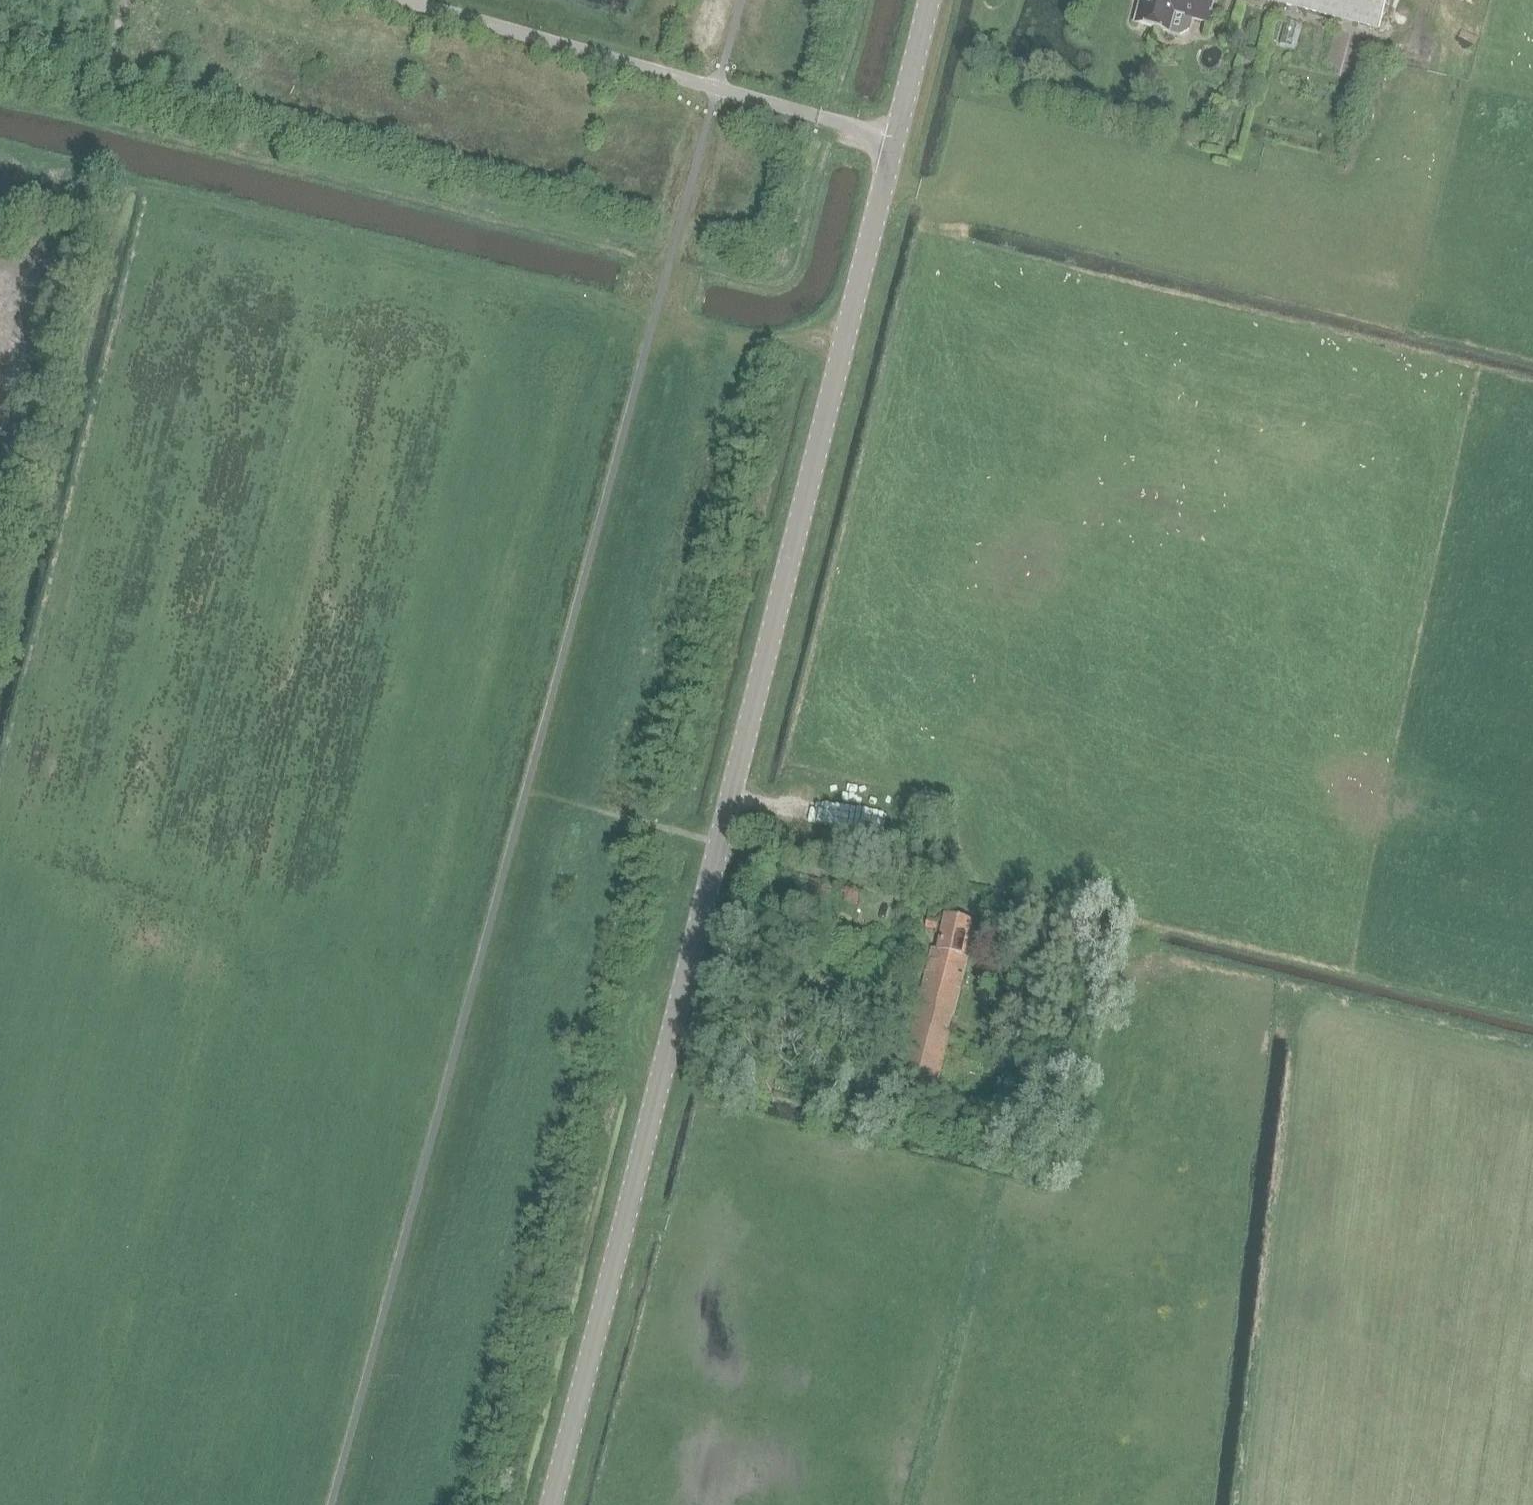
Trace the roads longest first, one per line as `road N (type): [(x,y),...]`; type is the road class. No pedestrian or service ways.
road 1 (unclassified): [(550,1504),(930,0)]

